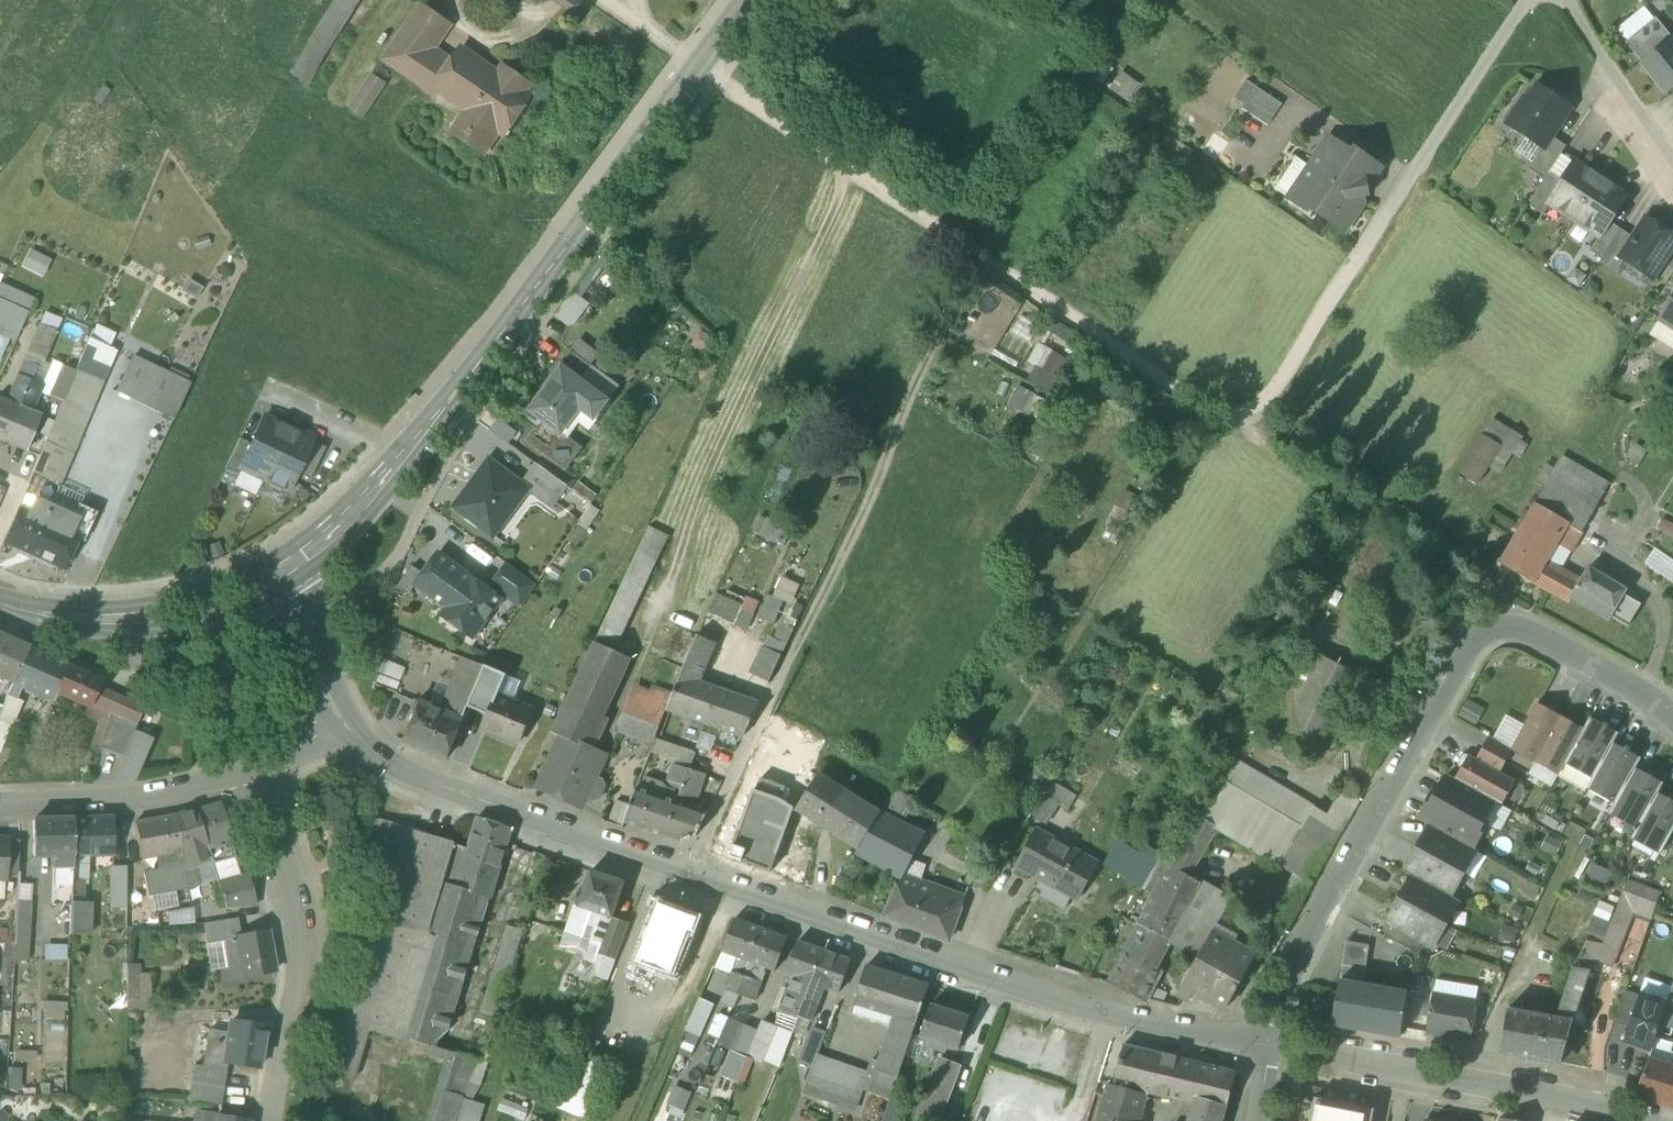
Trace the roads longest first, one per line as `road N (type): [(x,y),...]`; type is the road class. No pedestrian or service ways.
road 1 (tertiary): [(338,719),(369,752),(408,775),(1140,1019),(1271,1046)]
road 2 (track): [(1363,247),(1239,428),(603,0)]
road 3 (secondary): [(752,0),(450,408),(333,535),(278,572)]
road 4 (tertiary): [(1672,720),(1649,696),(1522,631),(1495,629),(1474,641),(1318,918),(1287,983),(1271,1046)]
road 5 (track): [(840,161),(839,198),(701,492),(662,606)]
road 6 (residential): [(1271,1046),(1638,1120)]
road 7 (residential): [(253,770),(302,932),(271,1120)]
road 8 (residential): [(1526,0),(1363,247)]
road 9 (secondary): [(278,572),(213,604),(151,618),(89,619),(0,606)]
road 10 (track): [(975,253),(872,504)]
road 11 (residential): [(253,770),(120,805),(0,808)]
road 12 (residential): [(1672,163),(1567,0)]
road 13 (tertiary): [(278,572),(338,719)]

